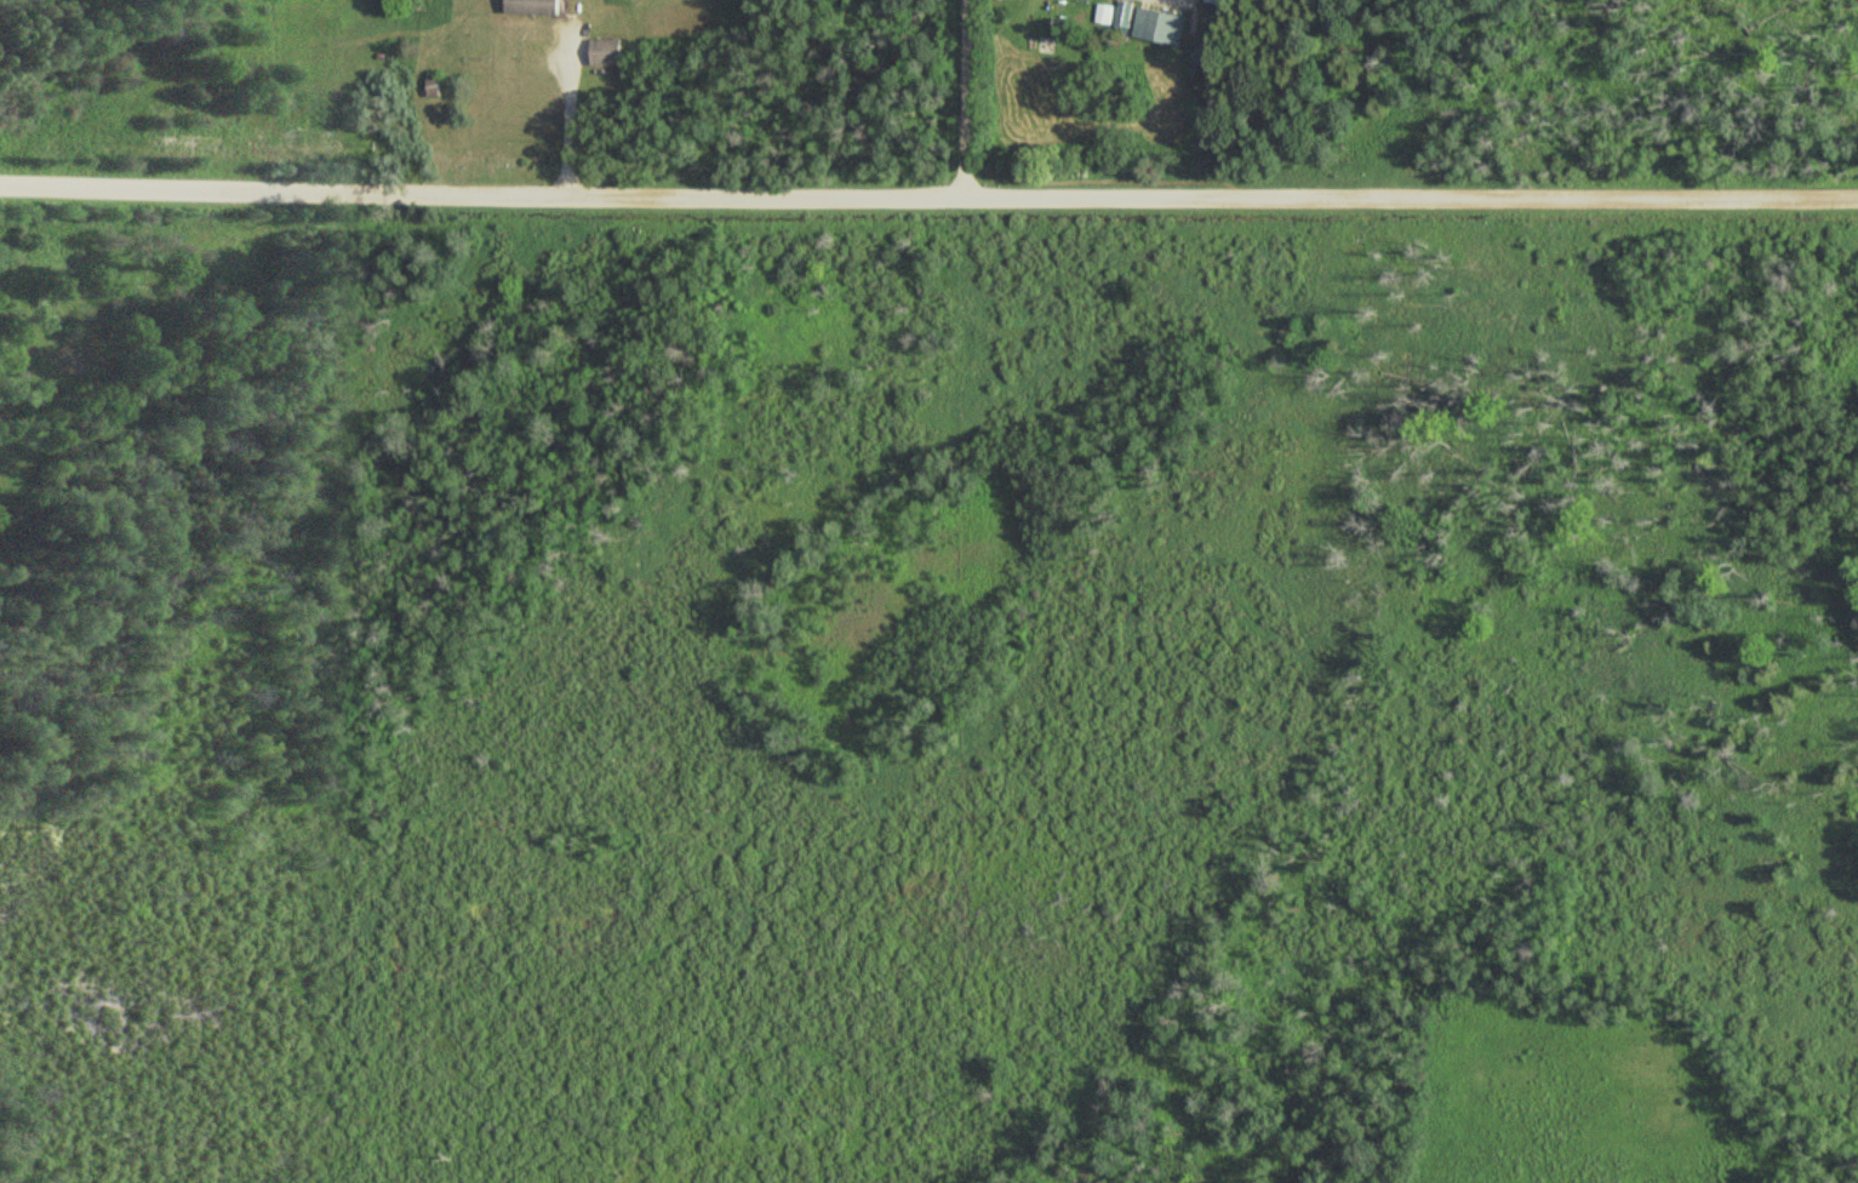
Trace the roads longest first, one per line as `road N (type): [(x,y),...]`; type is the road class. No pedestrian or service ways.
road 1 (residential): [(1857,196),(966,195),(0,181)]
road 2 (residential): [(966,195),(965,0)]

